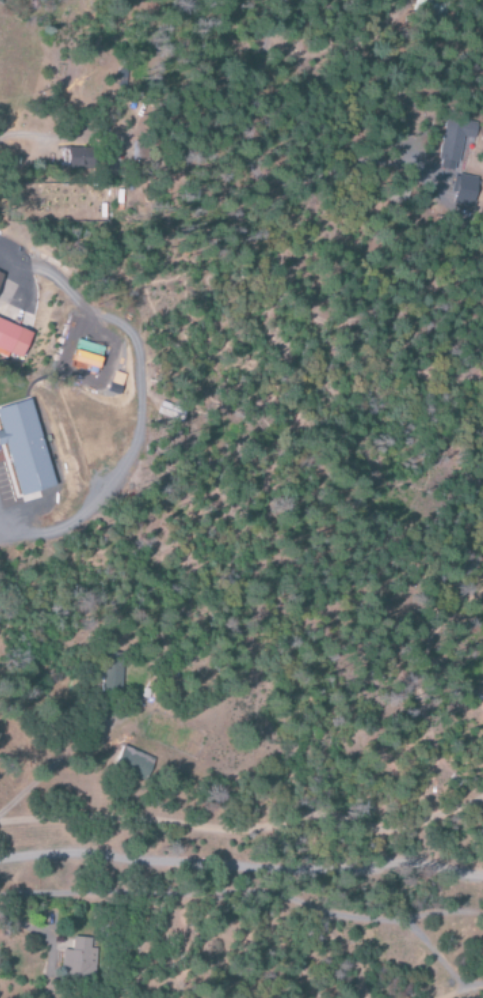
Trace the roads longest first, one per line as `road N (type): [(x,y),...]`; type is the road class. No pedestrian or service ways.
road 1 (residential): [(0,864),(96,856),(482,874)]

